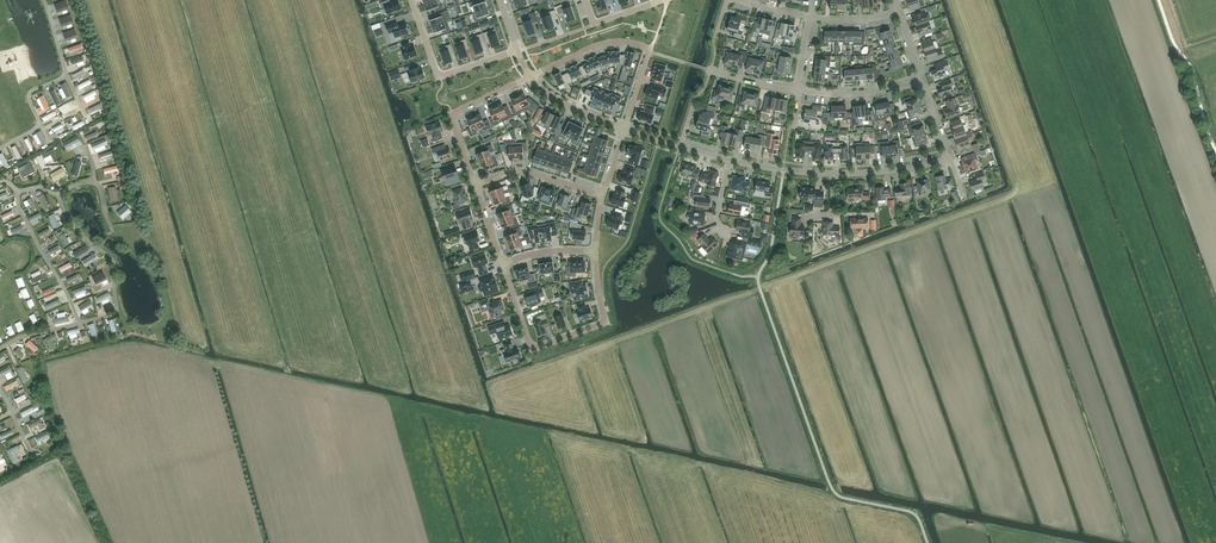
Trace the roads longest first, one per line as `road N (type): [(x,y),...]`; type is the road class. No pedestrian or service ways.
road 1 (residential): [(531,77),(606,43),(651,49),(629,117)]
road 2 (residential): [(475,185),(450,114),(531,77)]
road 3 (residential): [(531,350),(606,322),(596,252)]
road 4 (residential): [(604,196),(523,171),(475,185)]
road 5 (residential): [(798,91),(862,93),(921,80)]

